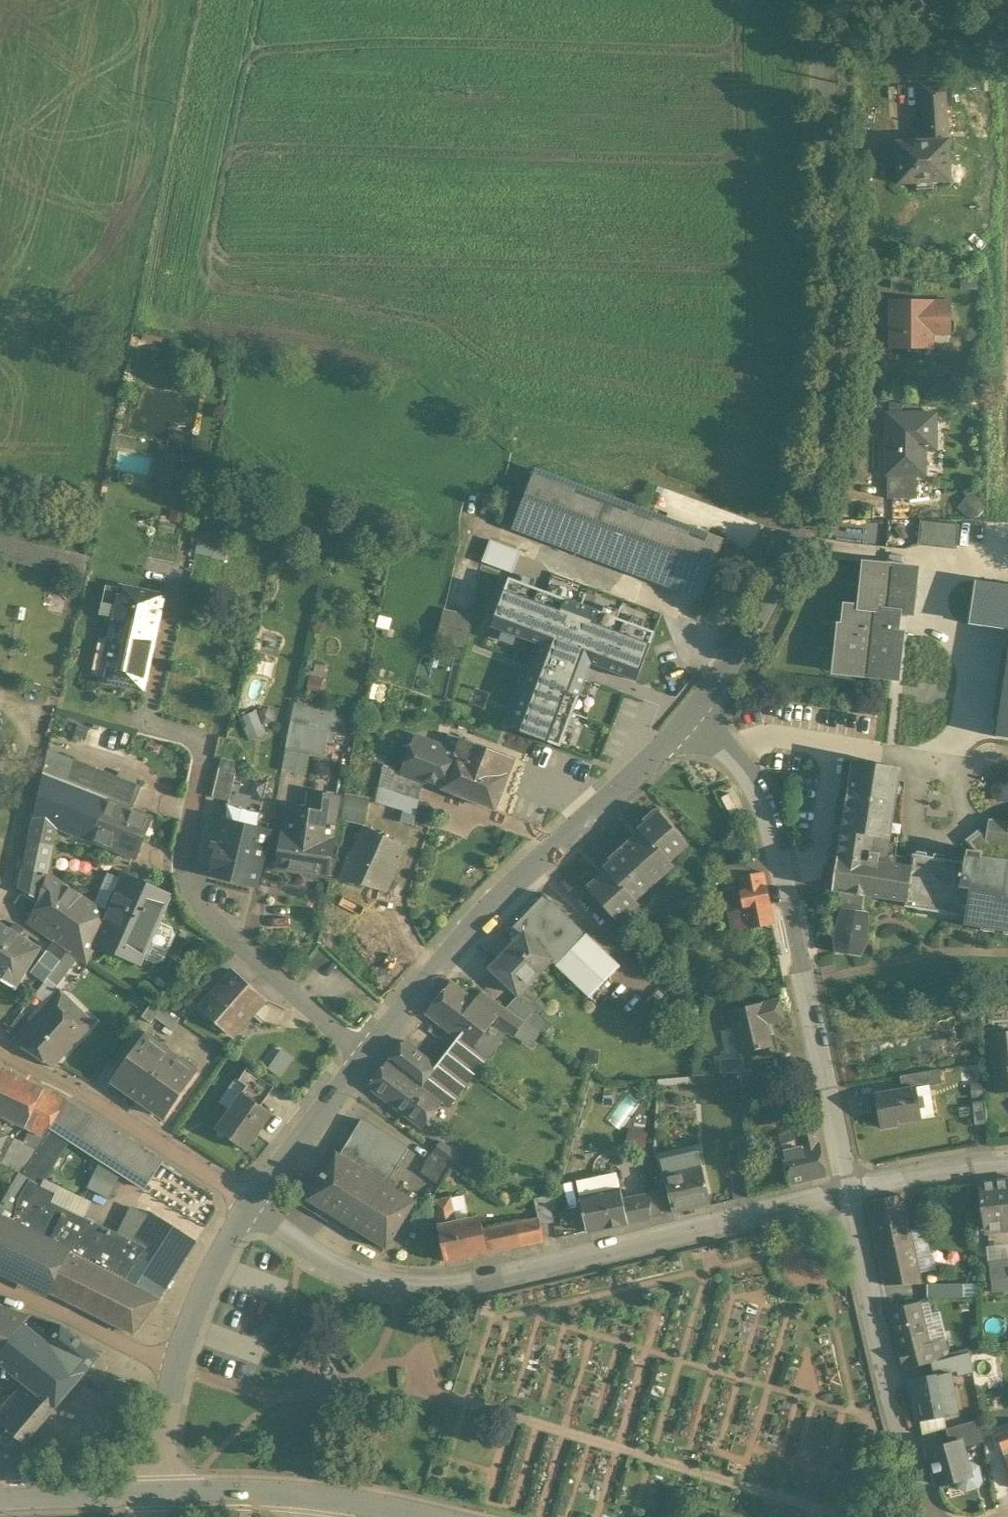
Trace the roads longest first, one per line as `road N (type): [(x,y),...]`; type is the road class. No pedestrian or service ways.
road 1 (residential): [(689,717),(772,590),(830,426),(839,330),(827,0)]
road 2 (residential): [(853,1189),(496,1277),(426,1284),(340,1266),(250,1204)]
road 3 (residential): [(853,1189),(769,820),(749,776),(689,717)]
road 4 (residential): [(367,1053),(490,909),(689,717)]
road 5 (residential): [(367,1053),(205,911),(188,875),(208,779)]
road 6 (residential): [(930,1516),(853,1189)]
road 7 (residential): [(0,1048),(250,1204)]
road 8 (residential): [(177,1368),(0,1288)]
road 9 (residential): [(250,1204),(367,1053)]
road 10 (residential): [(177,1368),(214,1266),(250,1204)]
road 11 (residential): [(1007,1161),(853,1189)]
road 12 (secondary): [(159,1492),(309,1496)]
road 13 (secondary): [(13,1497),(159,1492)]
road 14 (residential): [(159,1492),(177,1368)]
road 15 (secondary): [(309,1496),(428,1516)]

